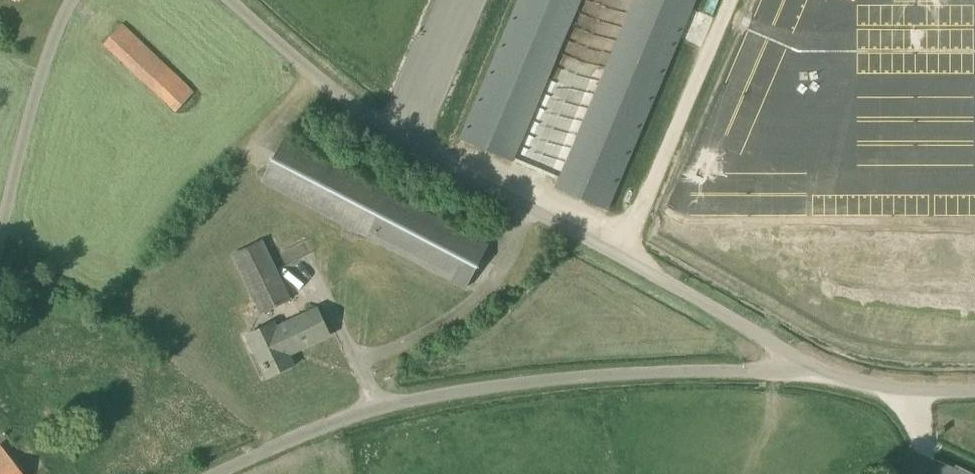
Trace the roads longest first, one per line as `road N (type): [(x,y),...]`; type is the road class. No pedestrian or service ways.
road 1 (unclassified): [(821,371),(378,124),(223,0)]
road 2 (unclassified): [(207,473),(391,401),(561,369),(821,371)]
road 3 (unclassified): [(0,237),(77,0)]
road 4 (unclassified): [(821,371),(908,391),(974,387)]

